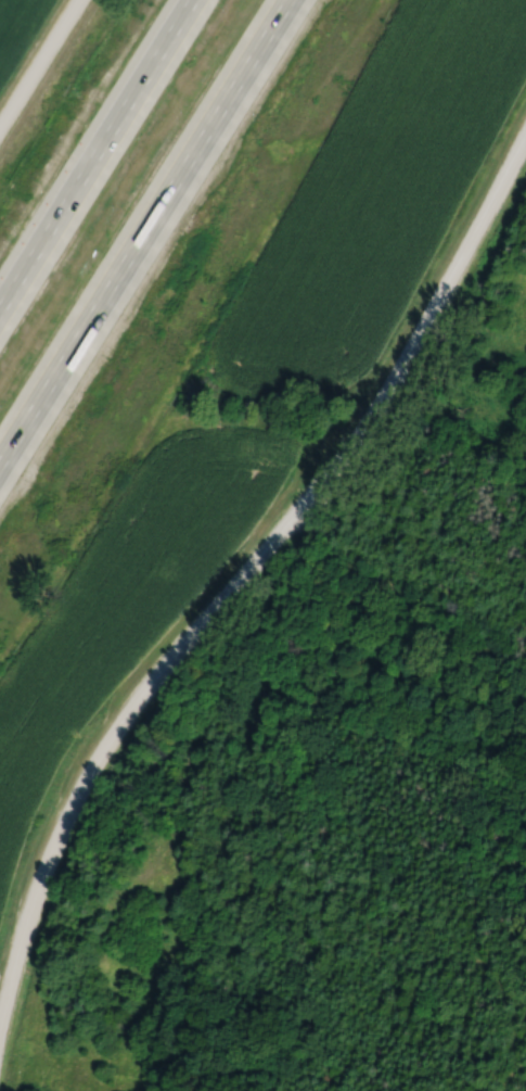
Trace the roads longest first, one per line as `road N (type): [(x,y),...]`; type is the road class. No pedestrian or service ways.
road 1 (tertiary): [(525,140),(425,333),(315,498),(94,764),(44,873),(0,1031)]
road 2 (motorway): [(0,500),(311,0)]
road 3 (motorway): [(196,0),(0,314)]
road 4 (residential): [(79,0),(0,131)]

